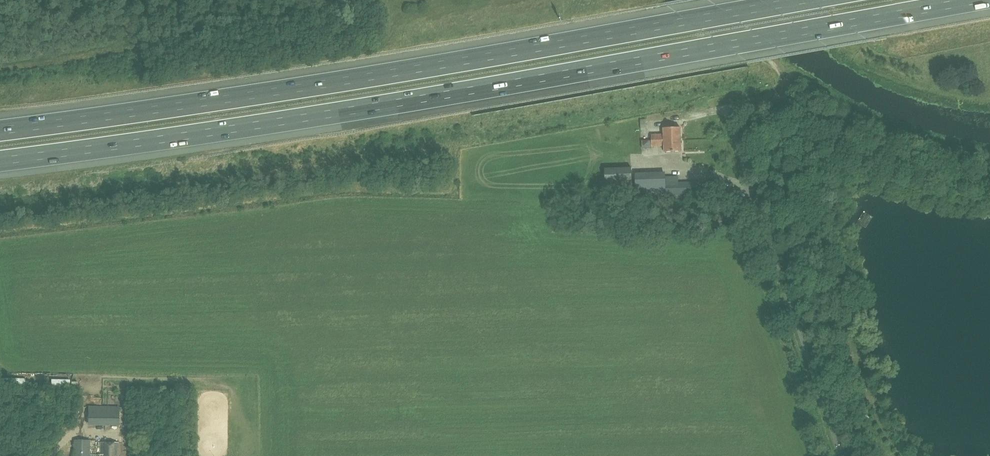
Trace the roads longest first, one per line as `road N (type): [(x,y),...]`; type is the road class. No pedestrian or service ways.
road 1 (motorway): [(0,161),(426,98),(972,0)]
road 2 (motorway): [(799,0),(0,129)]
road 3 (residential): [(842,455),(730,116)]

